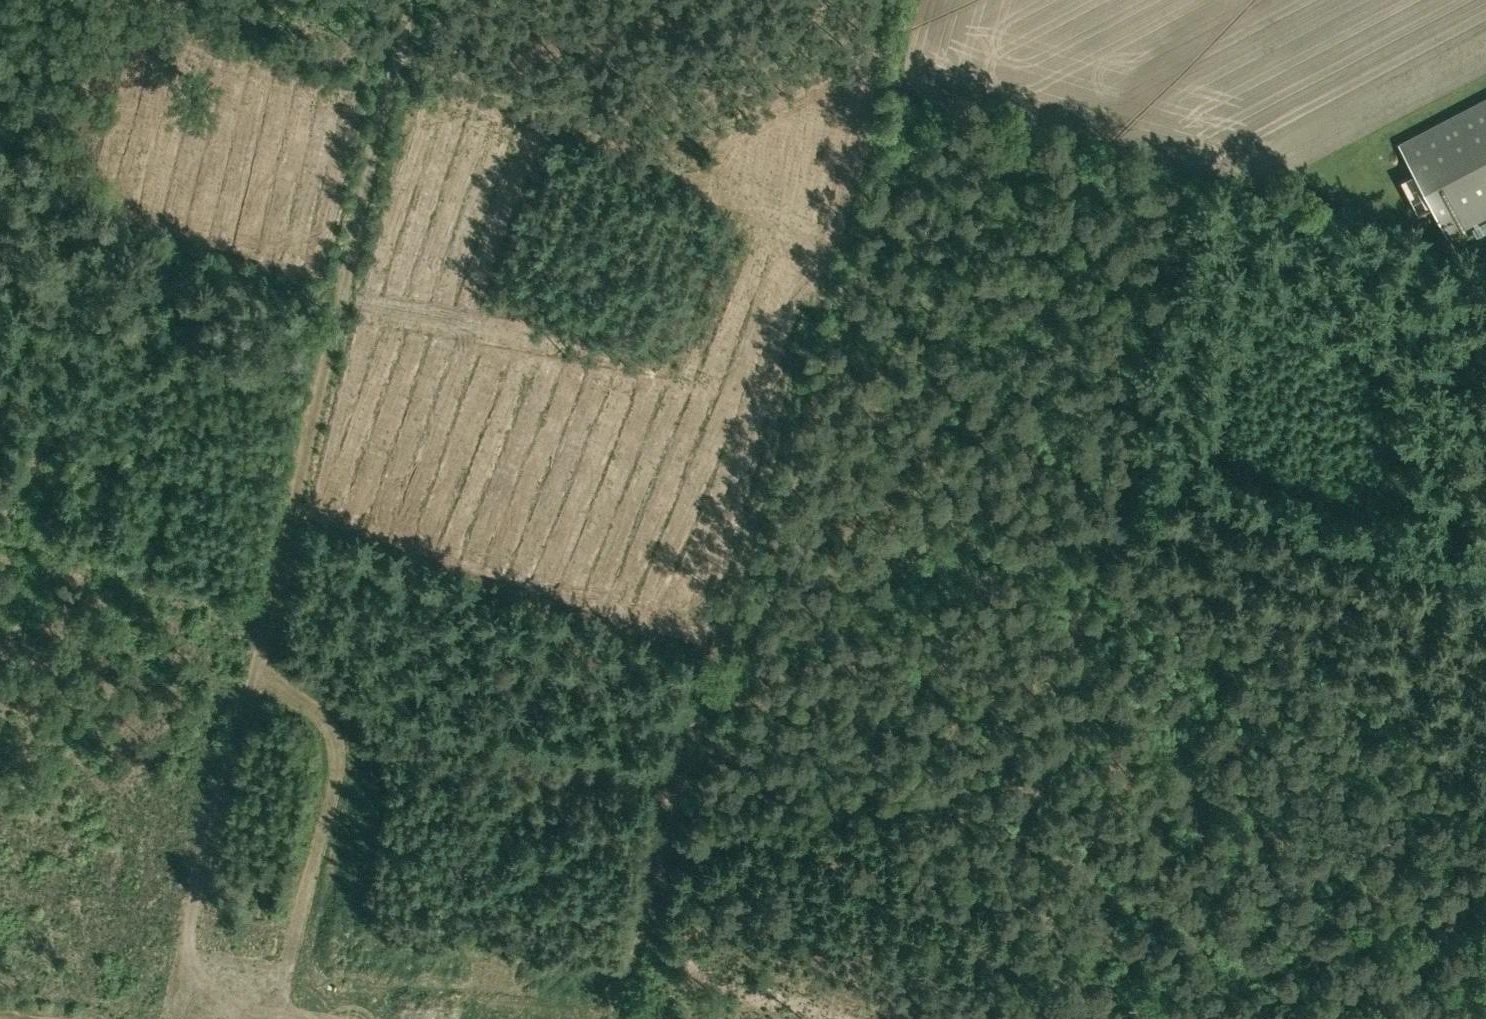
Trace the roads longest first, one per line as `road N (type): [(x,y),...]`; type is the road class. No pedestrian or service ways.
road 1 (track): [(999,1018),(1210,196)]

